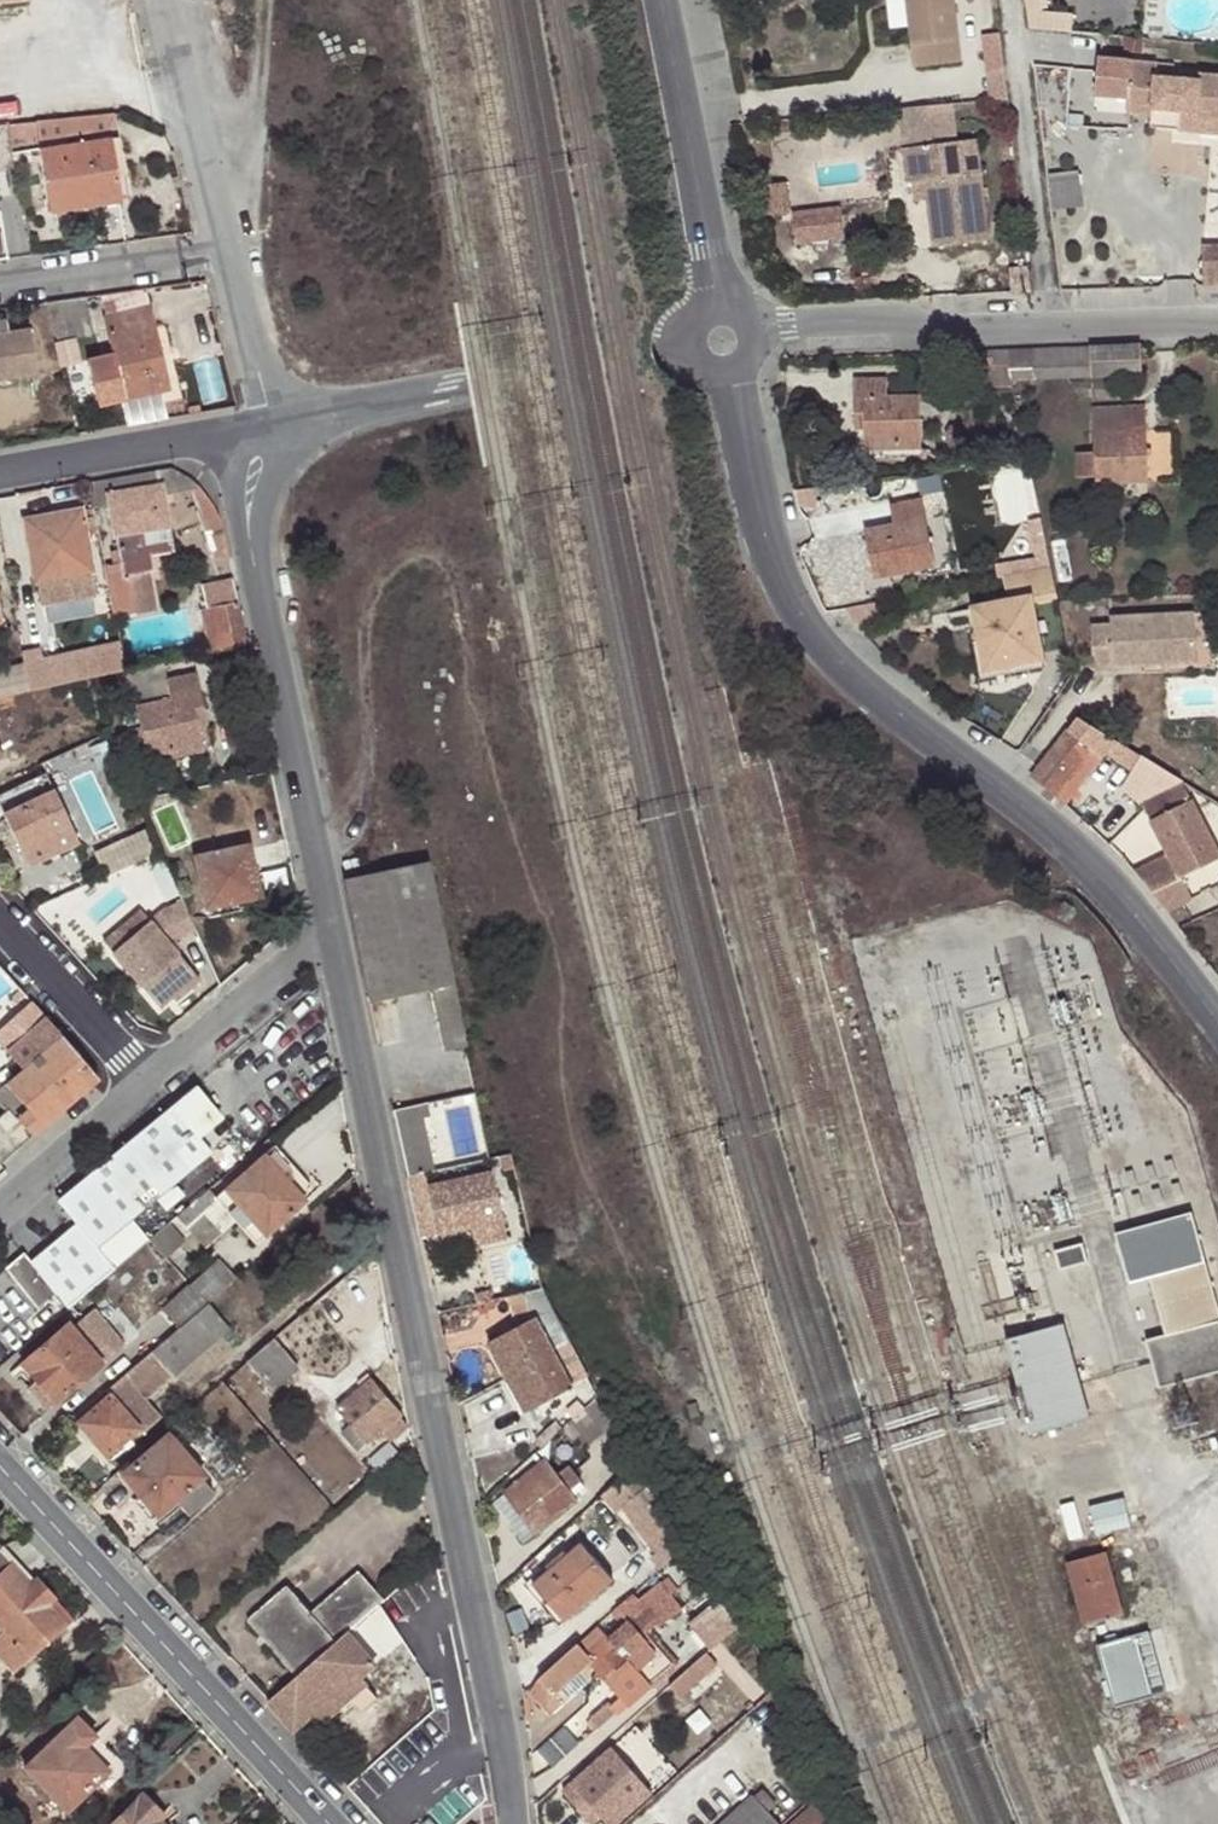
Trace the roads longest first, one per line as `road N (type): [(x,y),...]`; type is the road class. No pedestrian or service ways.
road 1 (unclassified): [(323,928),(494,1680),(508,1823)]
road 2 (tertiary): [(730,374),(770,556),(814,633),(887,705),(1100,875),(1174,949),(1217,1013)]
road 3 (unclassified): [(259,433),(242,509),(323,928)]
road 4 (tertiary): [(0,1468),(328,1823)]
road 5 (residential): [(259,433),(689,348)]
road 6 (residential): [(1046,330),(1007,0)]
road 7 (tertiary): [(664,0),(716,310)]
road 8 (residential): [(754,338),(1046,330)]
road 9 (residential): [(0,476),(259,433)]
road 10 (residential): [(153,0),(217,251)]
road 11 (residential): [(146,1080),(323,928)]
road 12 (residential): [(217,251),(0,281)]
road 13 (residential): [(0,919),(146,1080)]
road 14 (residential): [(0,1210),(146,1080)]
road 15 (residential): [(217,251),(259,433)]
road 16 (residential): [(1046,330),(1217,327)]

